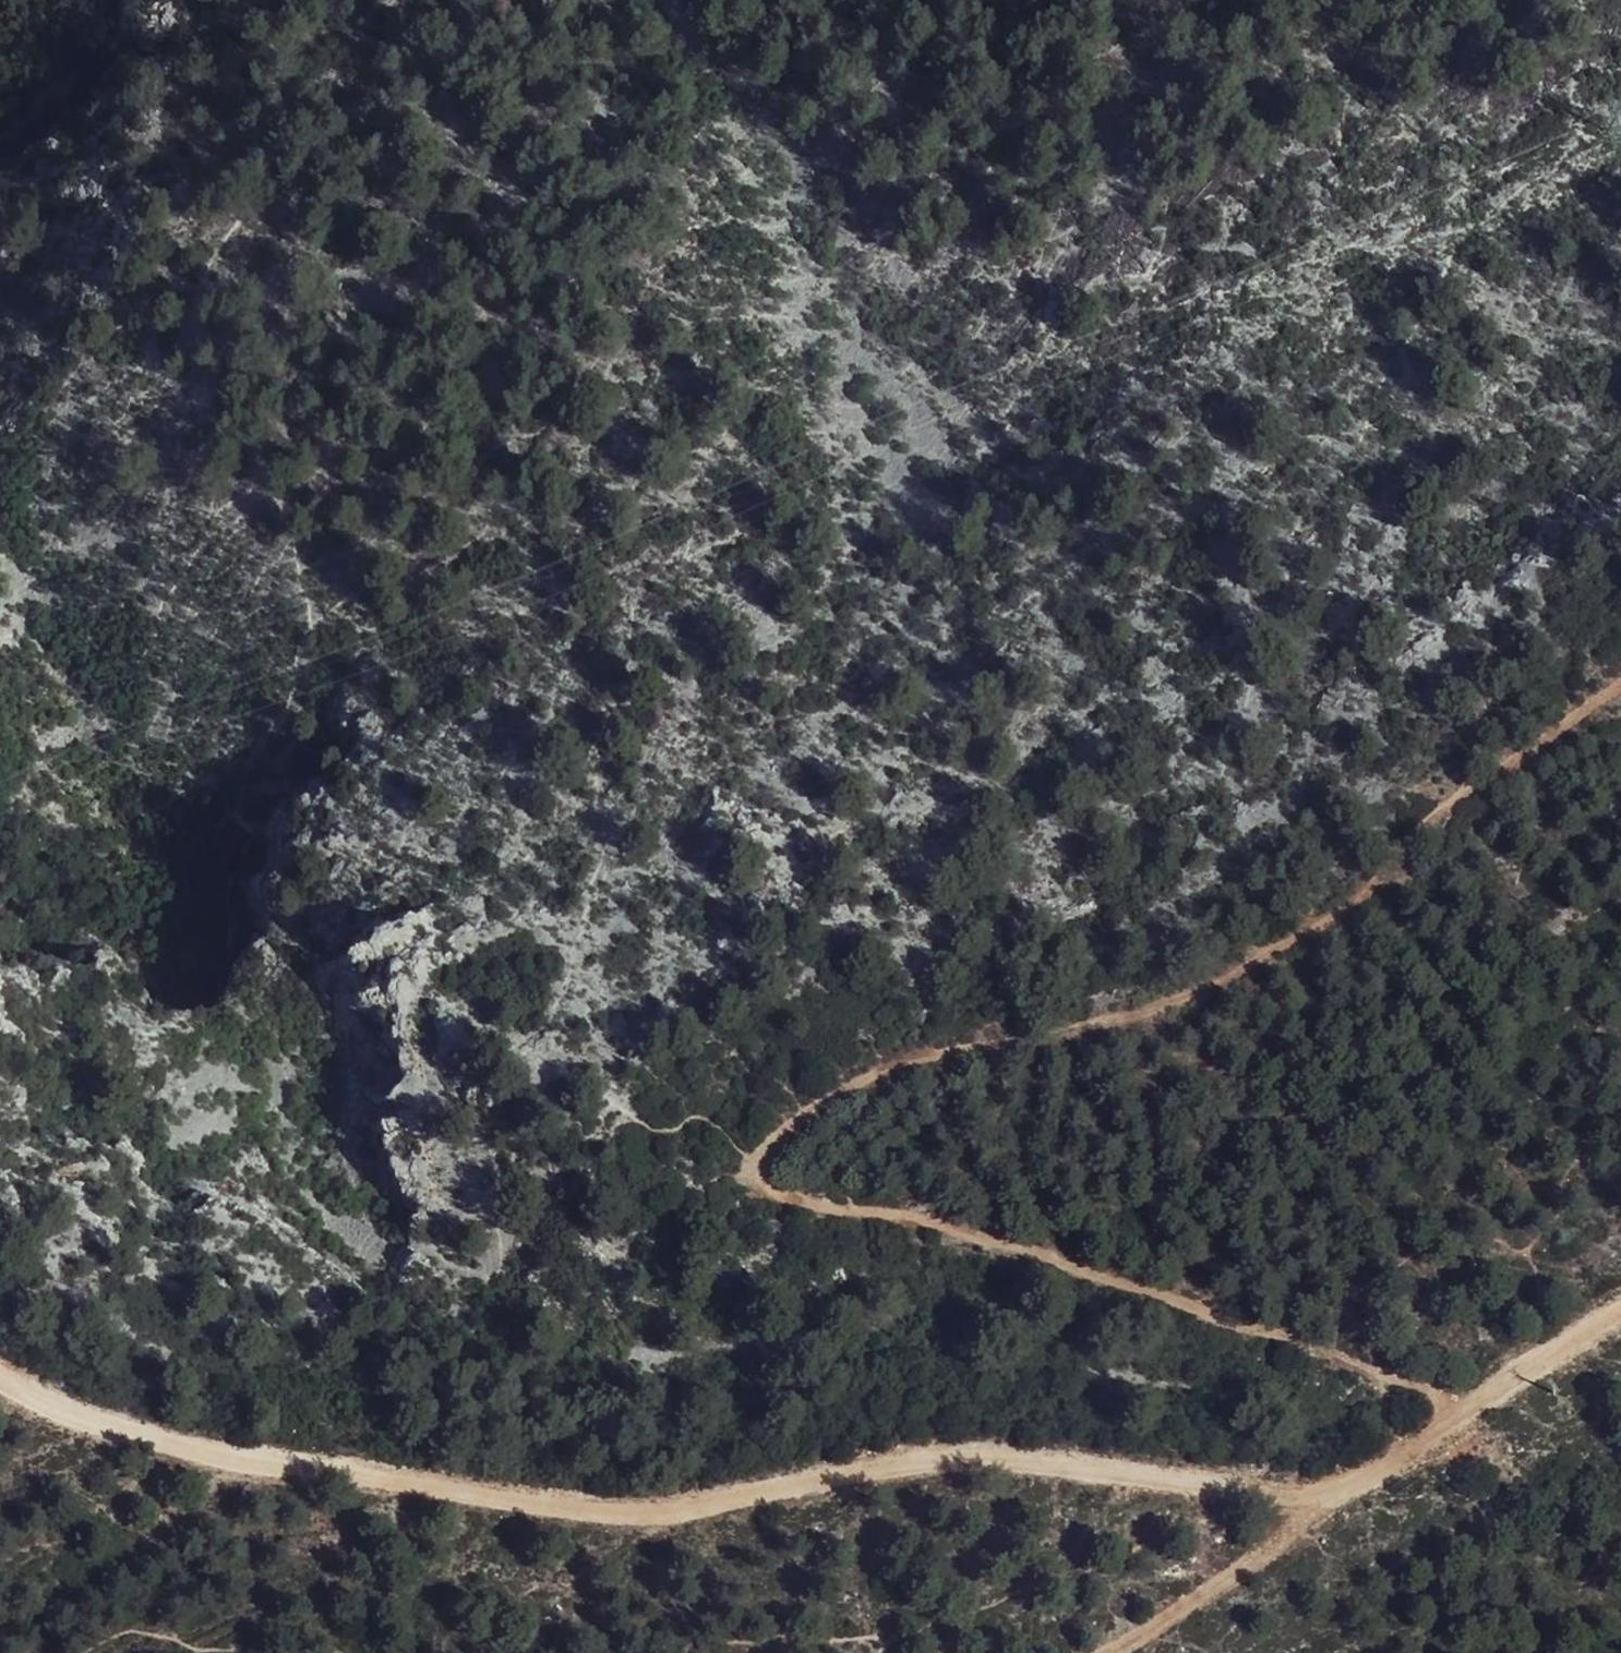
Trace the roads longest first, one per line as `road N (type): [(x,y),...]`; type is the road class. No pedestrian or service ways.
road 1 (track): [(1407,1438),(1360,1373),(1334,1358),(1054,1267),(804,1212),(753,1184),(752,1148),(798,1105),(1182,992),(1364,879),(1620,684)]
road 2 (track): [(1407,1438),(1620,1314)]

